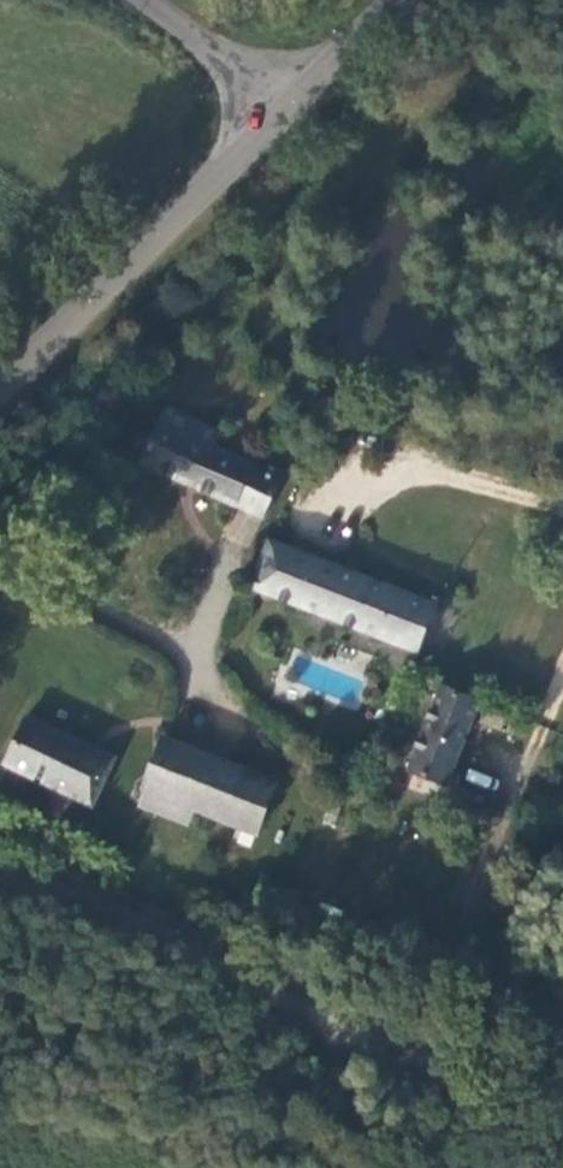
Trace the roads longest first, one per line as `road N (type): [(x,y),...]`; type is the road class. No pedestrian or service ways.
road 1 (track): [(0,873),(99,904),(412,1063)]
road 2 (track): [(412,1063),(562,687)]
road 3 (unclassified): [(272,94),(0,372)]
road 4 (track): [(412,1063),(562,1135)]
road 5 (unclassified): [(272,94),(143,0)]
road 6 (unclassified): [(374,0),(272,94)]

